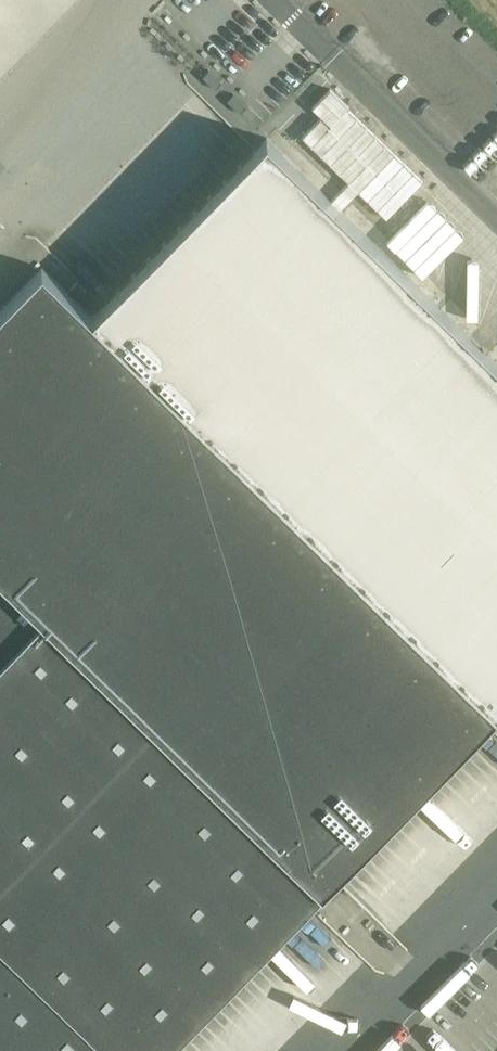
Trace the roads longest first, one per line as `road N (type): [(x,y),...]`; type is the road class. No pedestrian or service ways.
road 1 (unclassified): [(0,182),(60,122),(91,75),(100,37),(130,0)]

